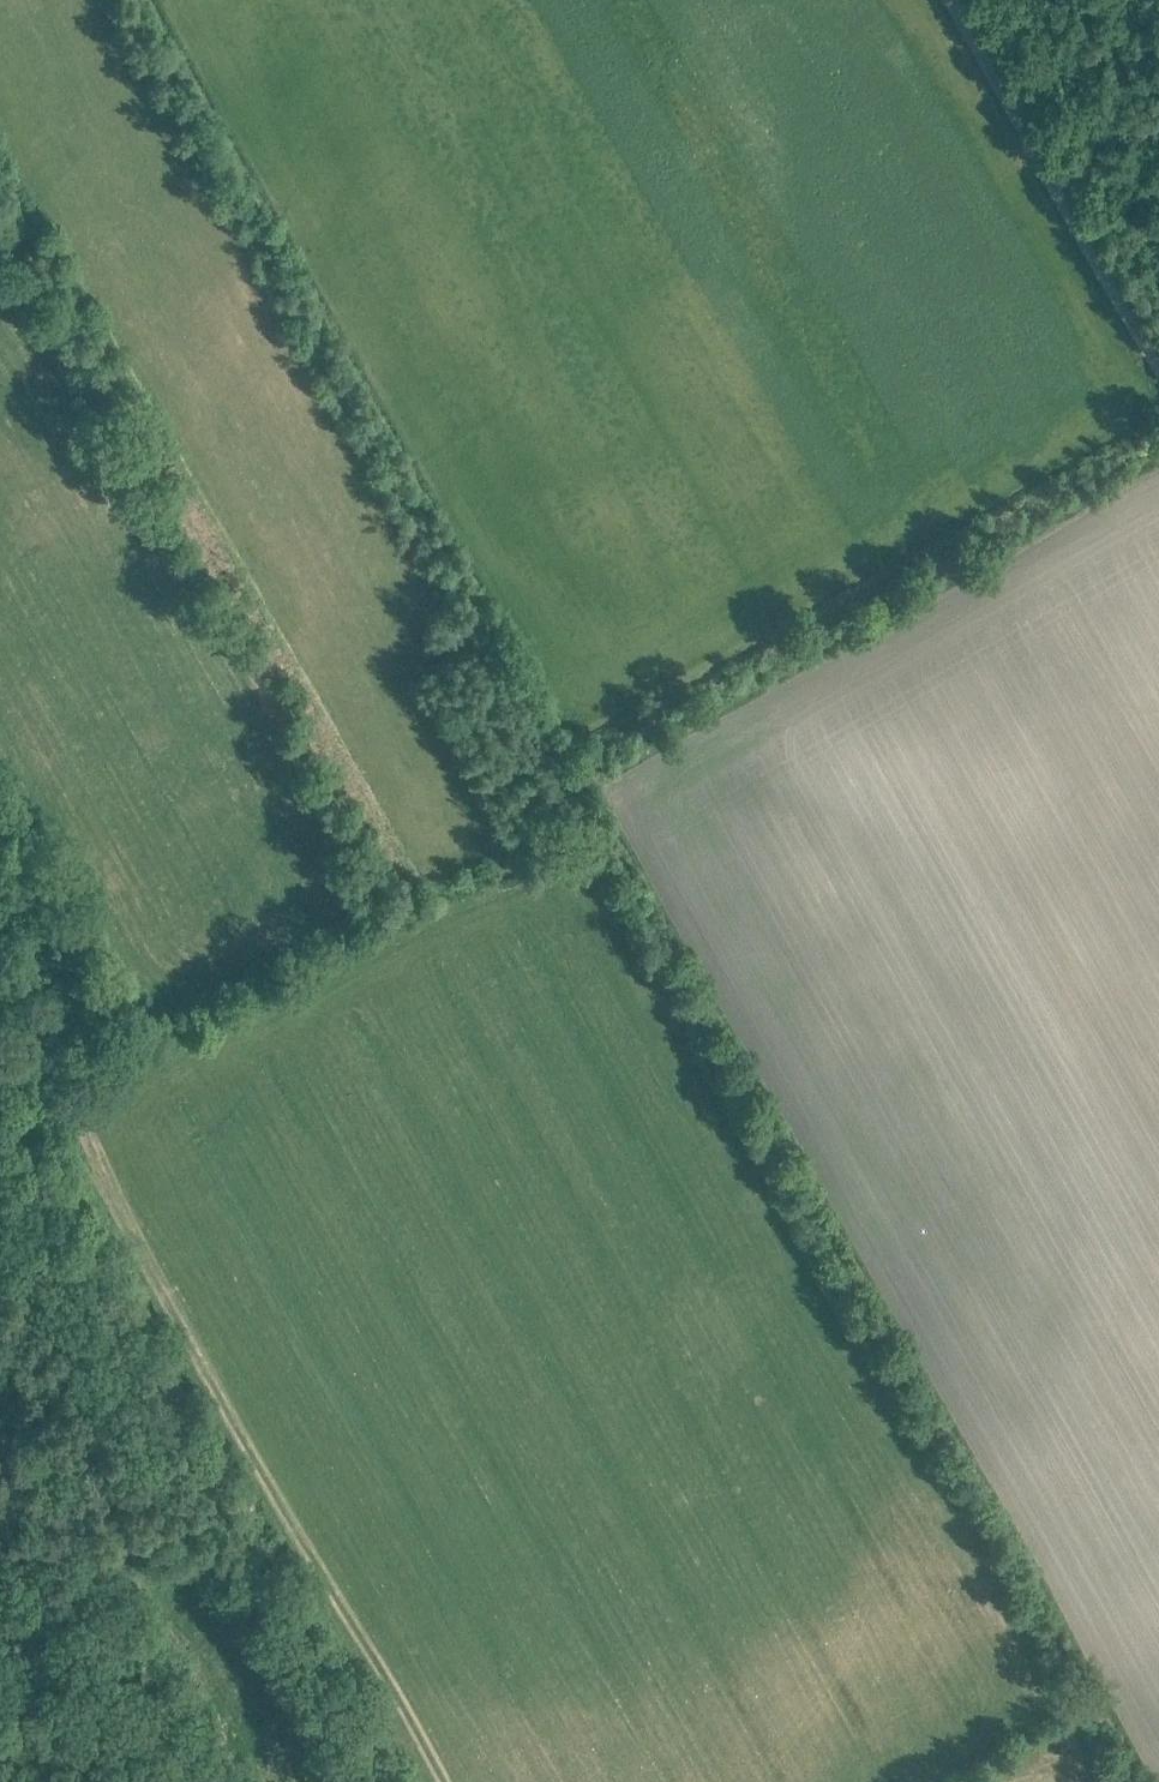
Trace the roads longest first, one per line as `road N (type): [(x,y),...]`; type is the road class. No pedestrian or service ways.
road 1 (track): [(947,0),(1158,363)]

